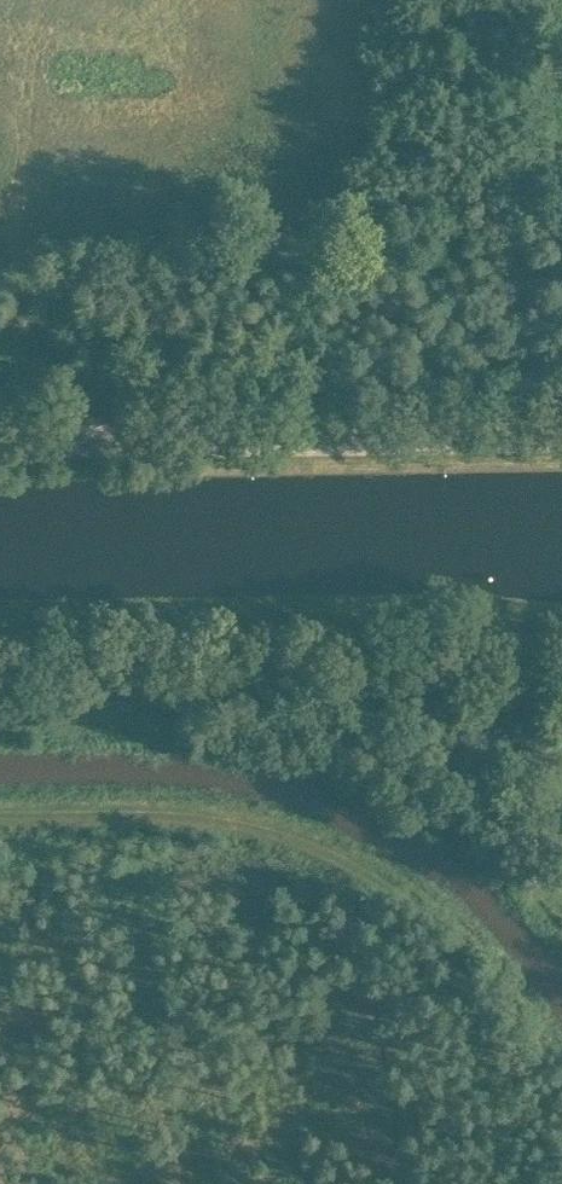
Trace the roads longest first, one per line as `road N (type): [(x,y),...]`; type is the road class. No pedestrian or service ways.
road 1 (track): [(0,822),(203,825),(325,861),(454,961),(538,1083),(561,1174)]
road 2 (unclassified): [(0,443),(561,434)]

